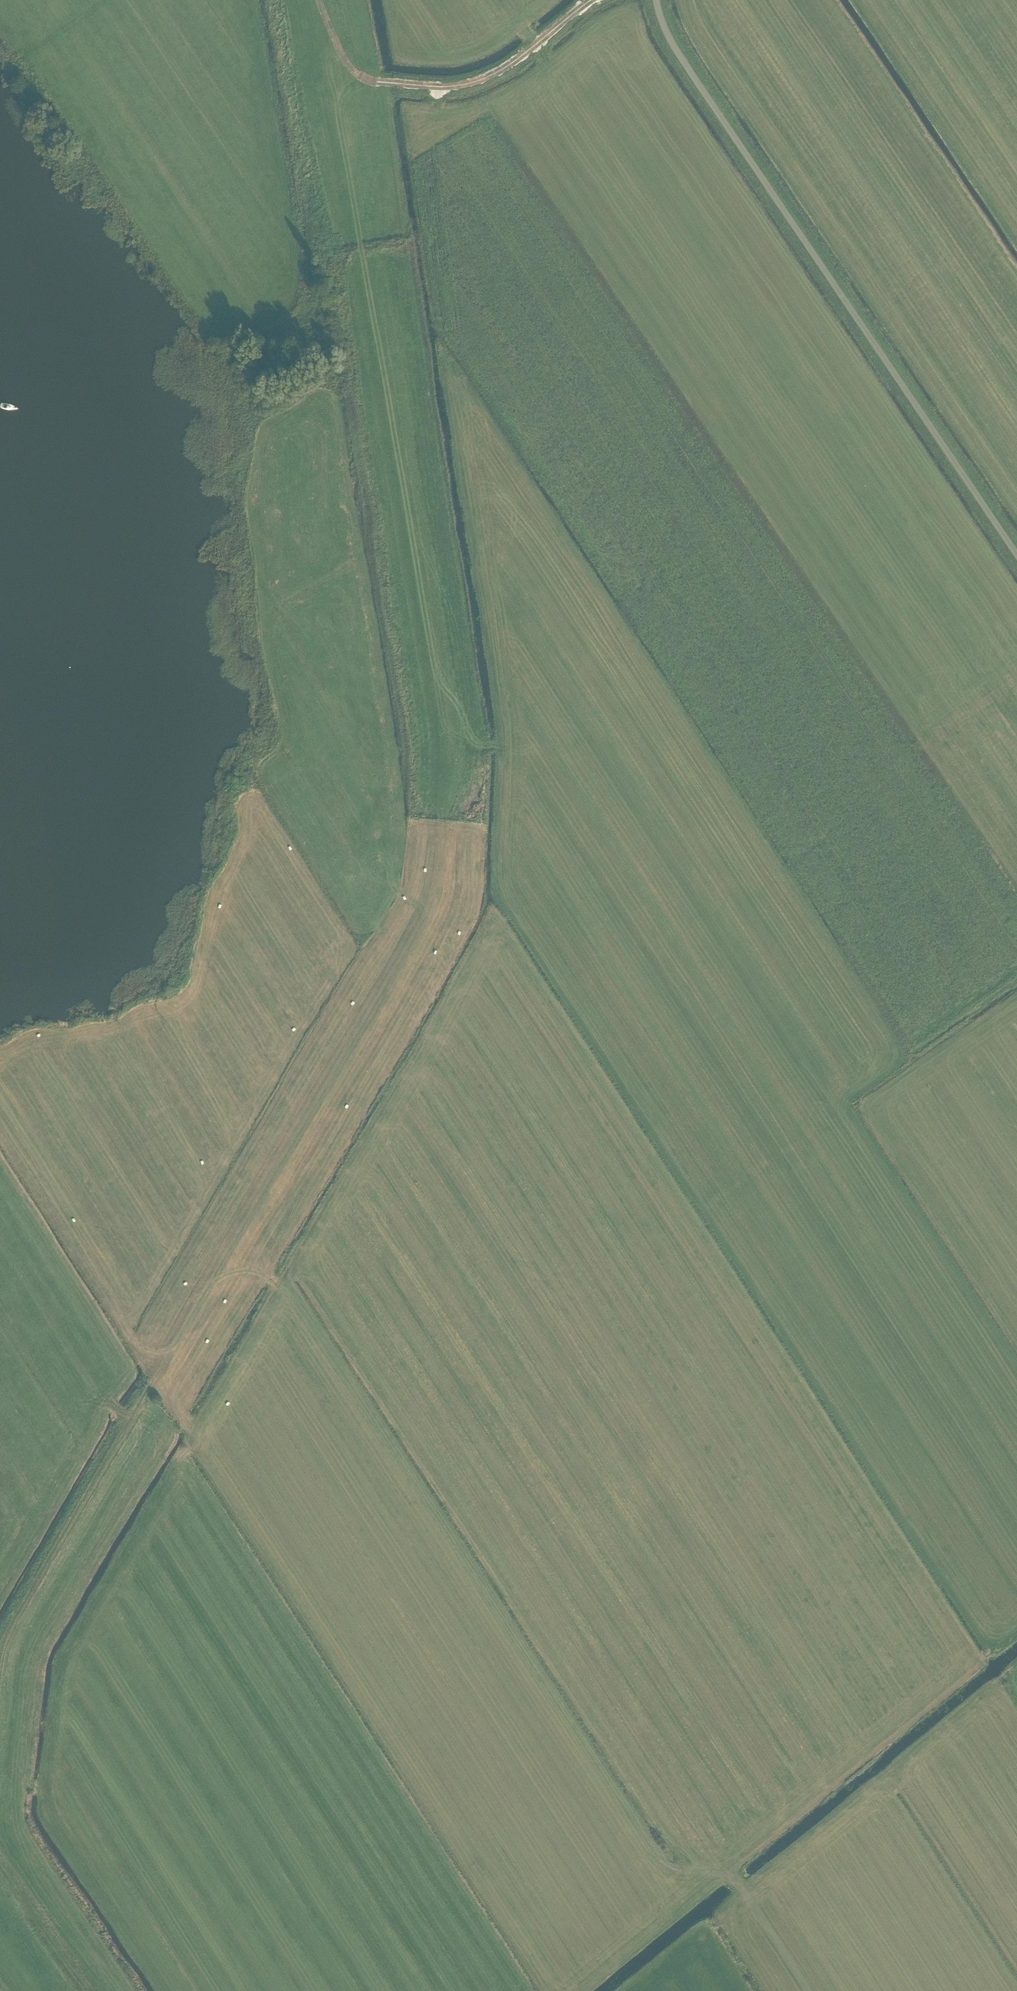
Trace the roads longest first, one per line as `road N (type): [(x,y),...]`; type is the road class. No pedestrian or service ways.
road 1 (unclassified): [(1016,555),(672,46),(657,0)]
road 2 (track): [(591,0),(500,70),(443,87),(359,75),(319,0)]

